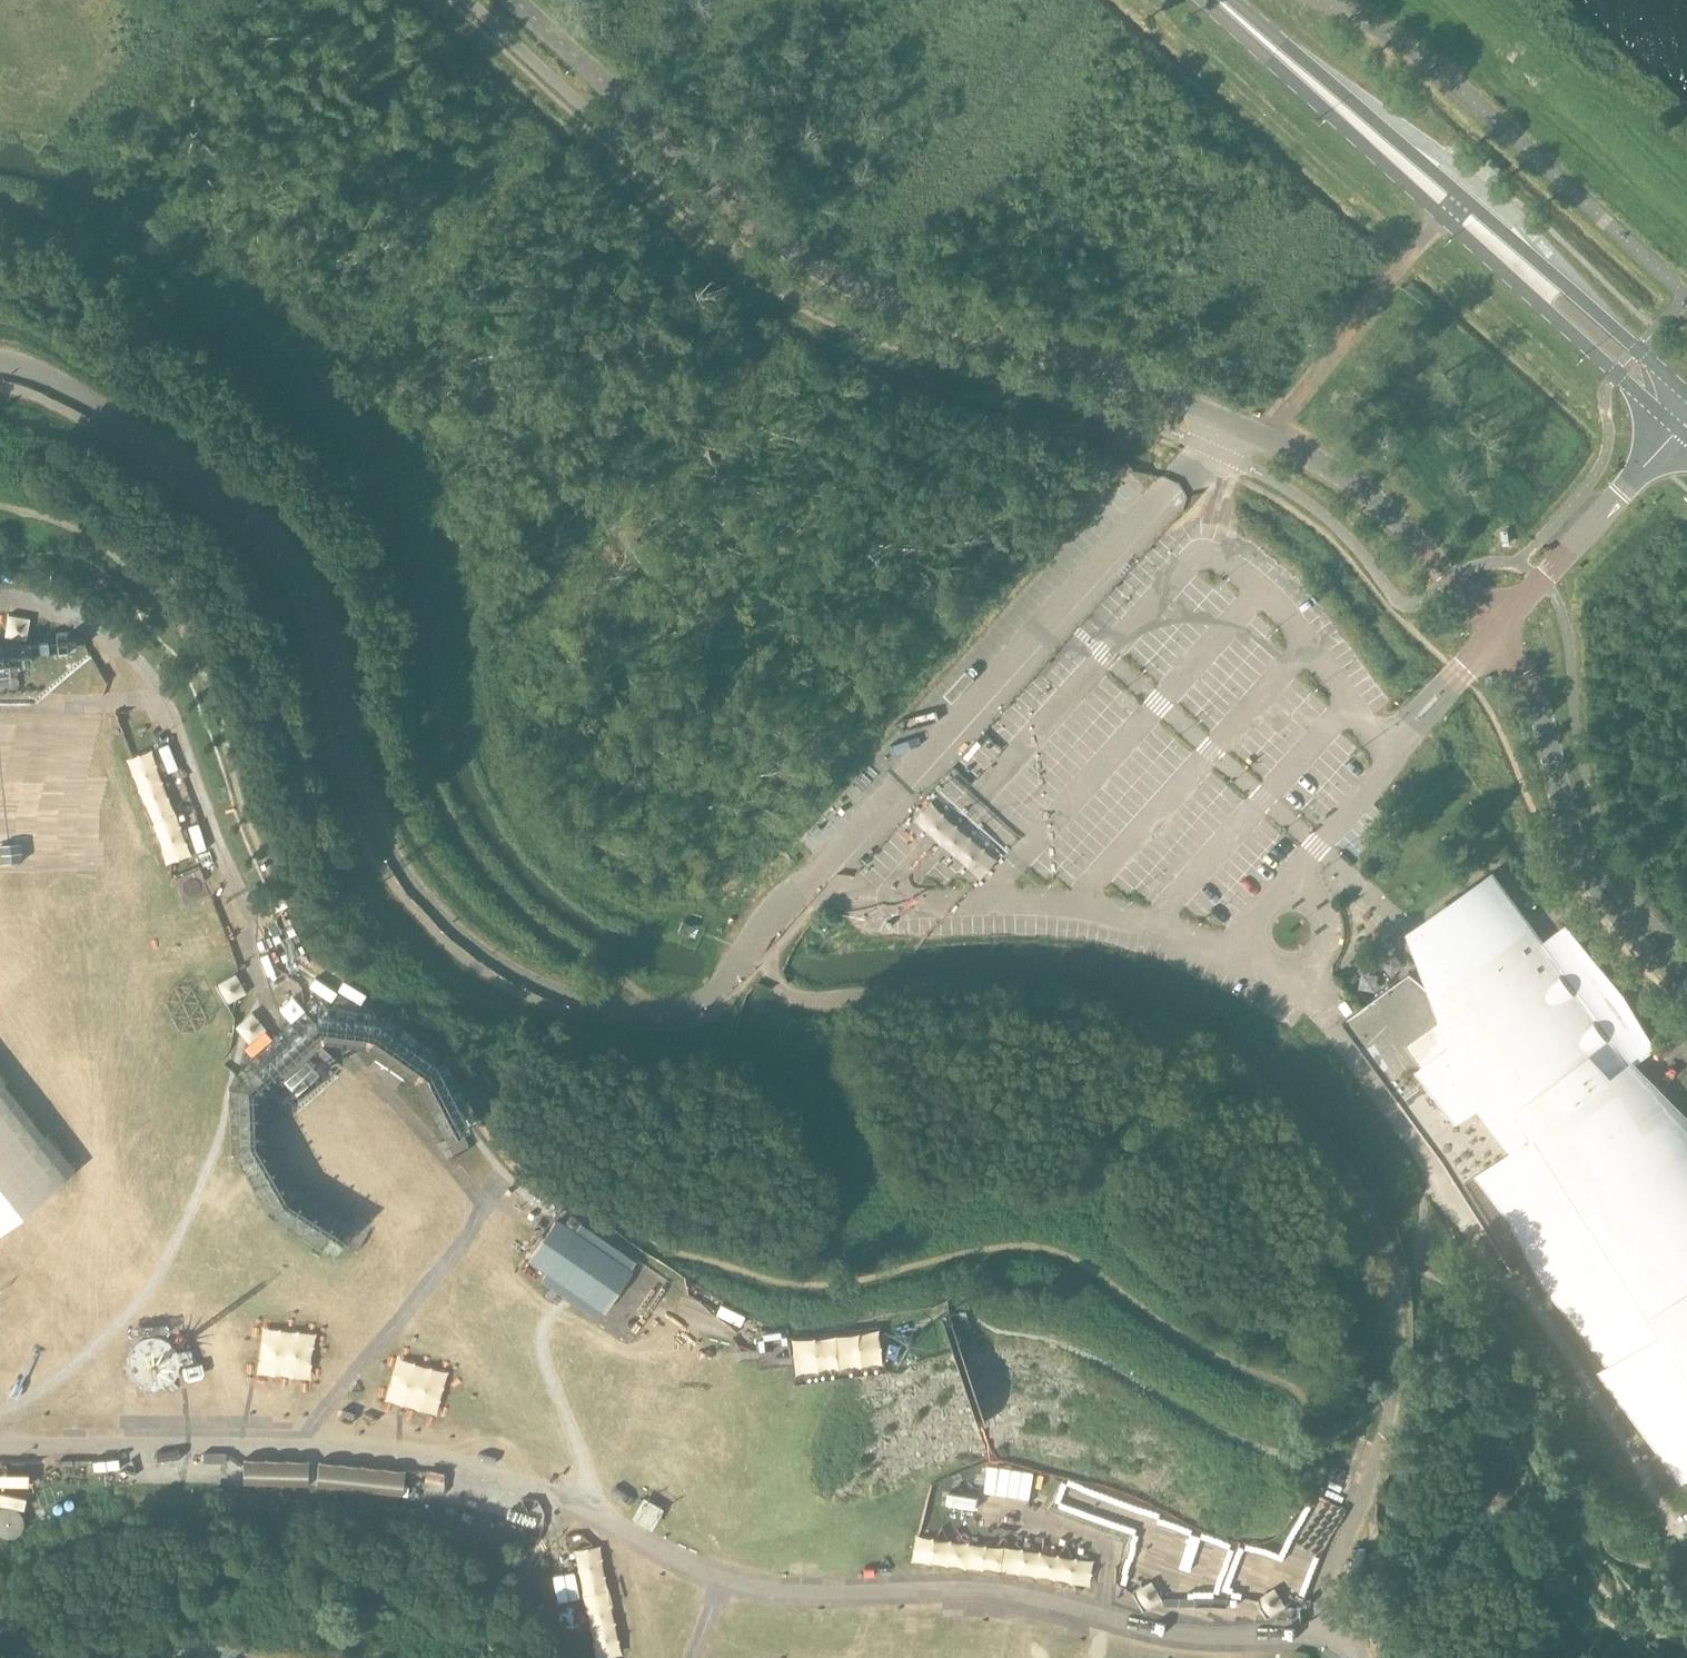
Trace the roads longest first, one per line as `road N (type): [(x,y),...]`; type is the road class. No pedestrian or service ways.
road 1 (unclassified): [(0,370),(33,378),(131,436),(289,560),(326,642),(367,824),(453,937),(531,987),(649,1016),(702,1006),(722,990),(773,915),(1225,419)]
road 2 (track): [(0,192),(38,203),(111,251),(341,459),(373,504),(403,586),(421,743),(445,806),(511,899),(625,978),(649,1016)]
road 3 (unclassified): [(1225,419),(877,295),(817,265),(735,203),(515,0)]
road 4 (primary): [(1686,415),(1219,0)]
road 5 (unclassified): [(0,1444),(350,1448),(444,1460),(561,1498)]
road 6 (track): [(1206,554),(1233,459),(1286,412),(1455,208)]
road 7 (unclassified): [(1686,986),(1630,930),(1583,863),(1540,714),(1498,628)]
road 8 (unclassified): [(1498,628),(1376,500),(1296,450),(1225,419)]
road 9 (unclassified): [(1498,628),(1686,423)]

